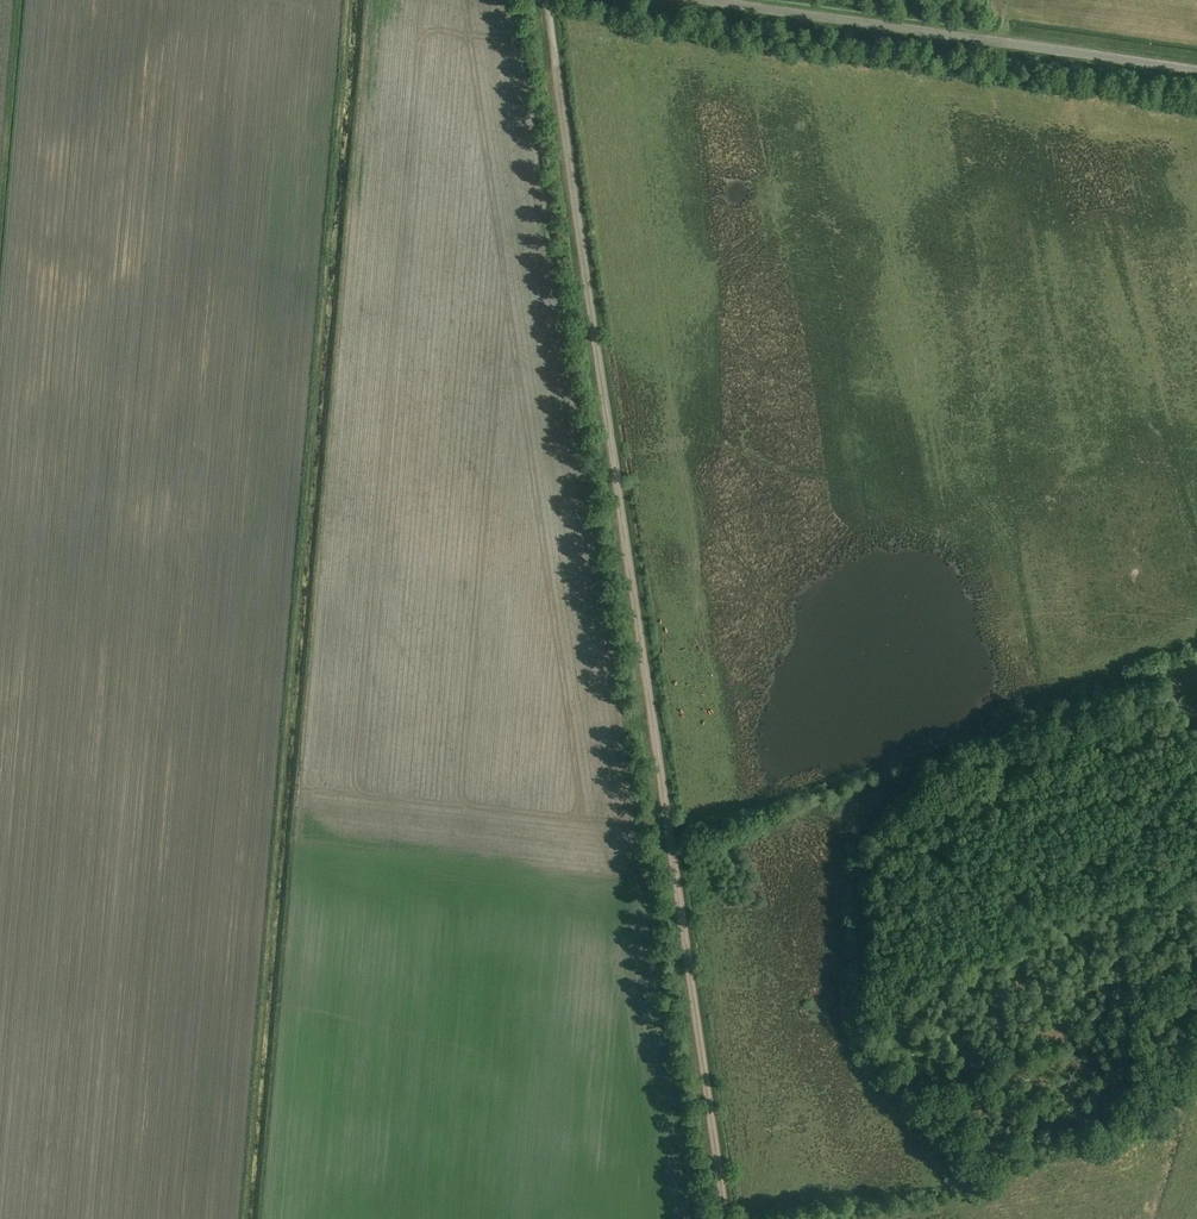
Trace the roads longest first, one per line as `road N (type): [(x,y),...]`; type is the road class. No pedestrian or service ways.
road 1 (track): [(548,0),(728,1218)]
road 2 (unclassified): [(711,0),(1196,70)]

